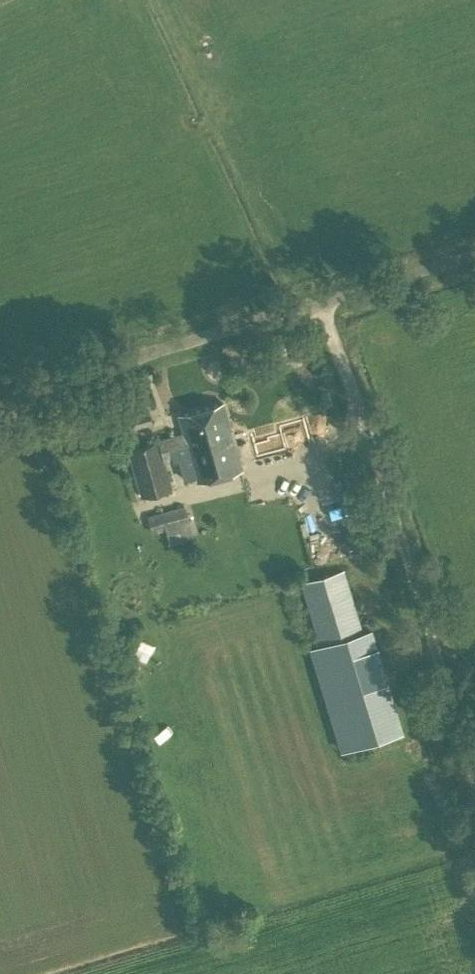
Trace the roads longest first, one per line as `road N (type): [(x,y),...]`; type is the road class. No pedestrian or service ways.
road 1 (track): [(321,300),(474,787)]
road 2 (unclassified): [(0,399),(474,253)]

